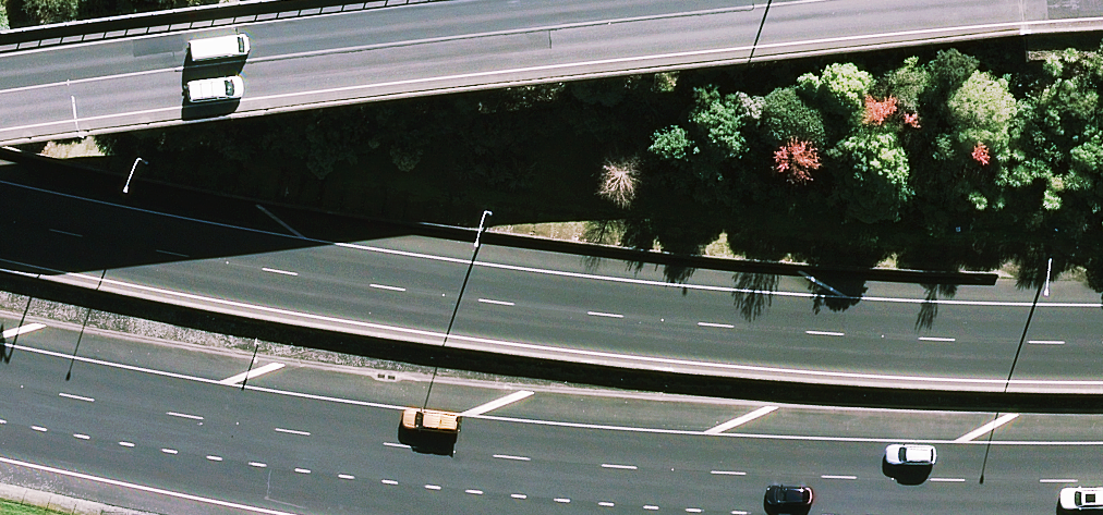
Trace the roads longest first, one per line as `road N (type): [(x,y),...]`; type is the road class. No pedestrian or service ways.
road 1 (trunk): [(0,218),(175,254),(514,305),(837,335),(1102,343)]
road 2 (trunk): [(1102,483),(649,471),(465,455),(0,384)]
road 3 (trunk): [(0,94),(694,14)]
road 4 (trunk): [(694,14),(1102,2)]

